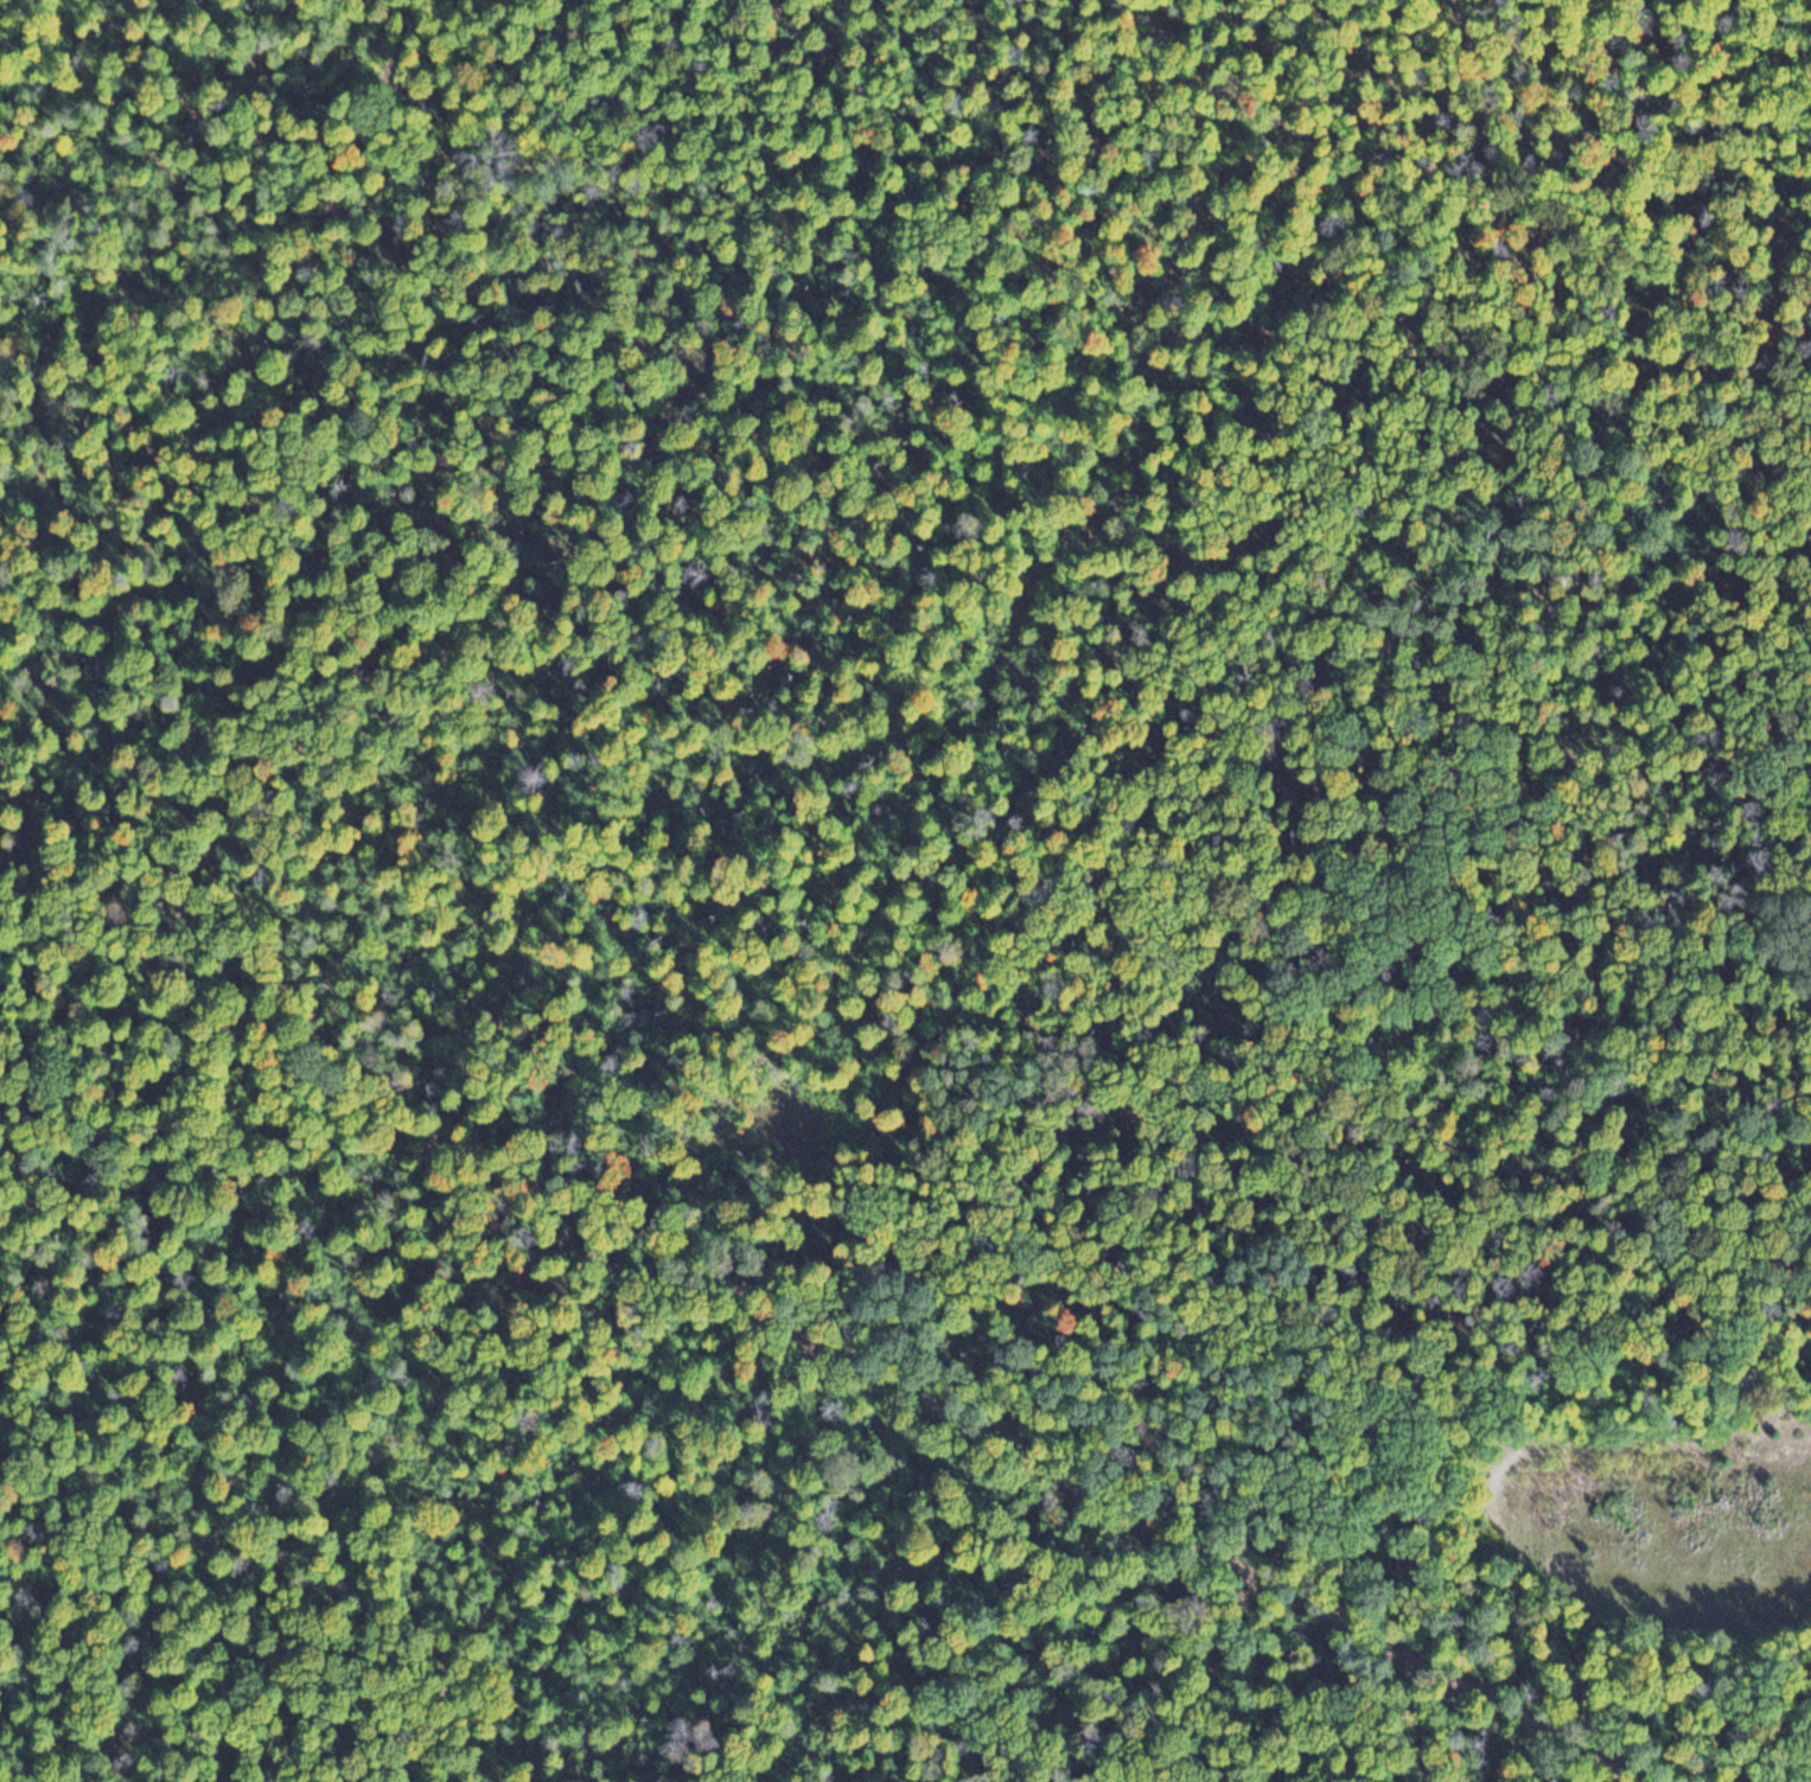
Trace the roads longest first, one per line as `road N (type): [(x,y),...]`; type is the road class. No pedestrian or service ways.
road 1 (residential): [(1644,1781),(1051,1475),(0,901)]

